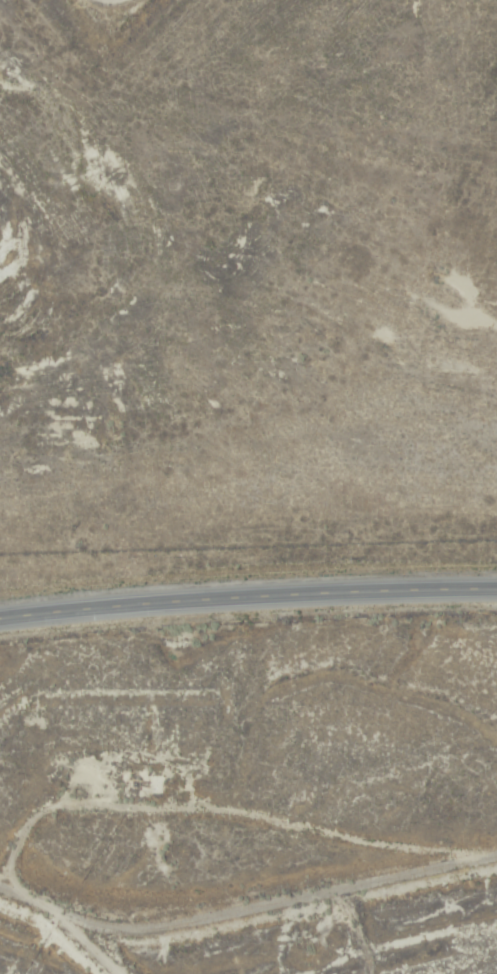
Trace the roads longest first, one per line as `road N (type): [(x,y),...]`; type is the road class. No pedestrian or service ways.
road 1 (track): [(0,878),(85,924),(496,874)]
road 2 (primary): [(0,619),(194,600),(496,589)]

